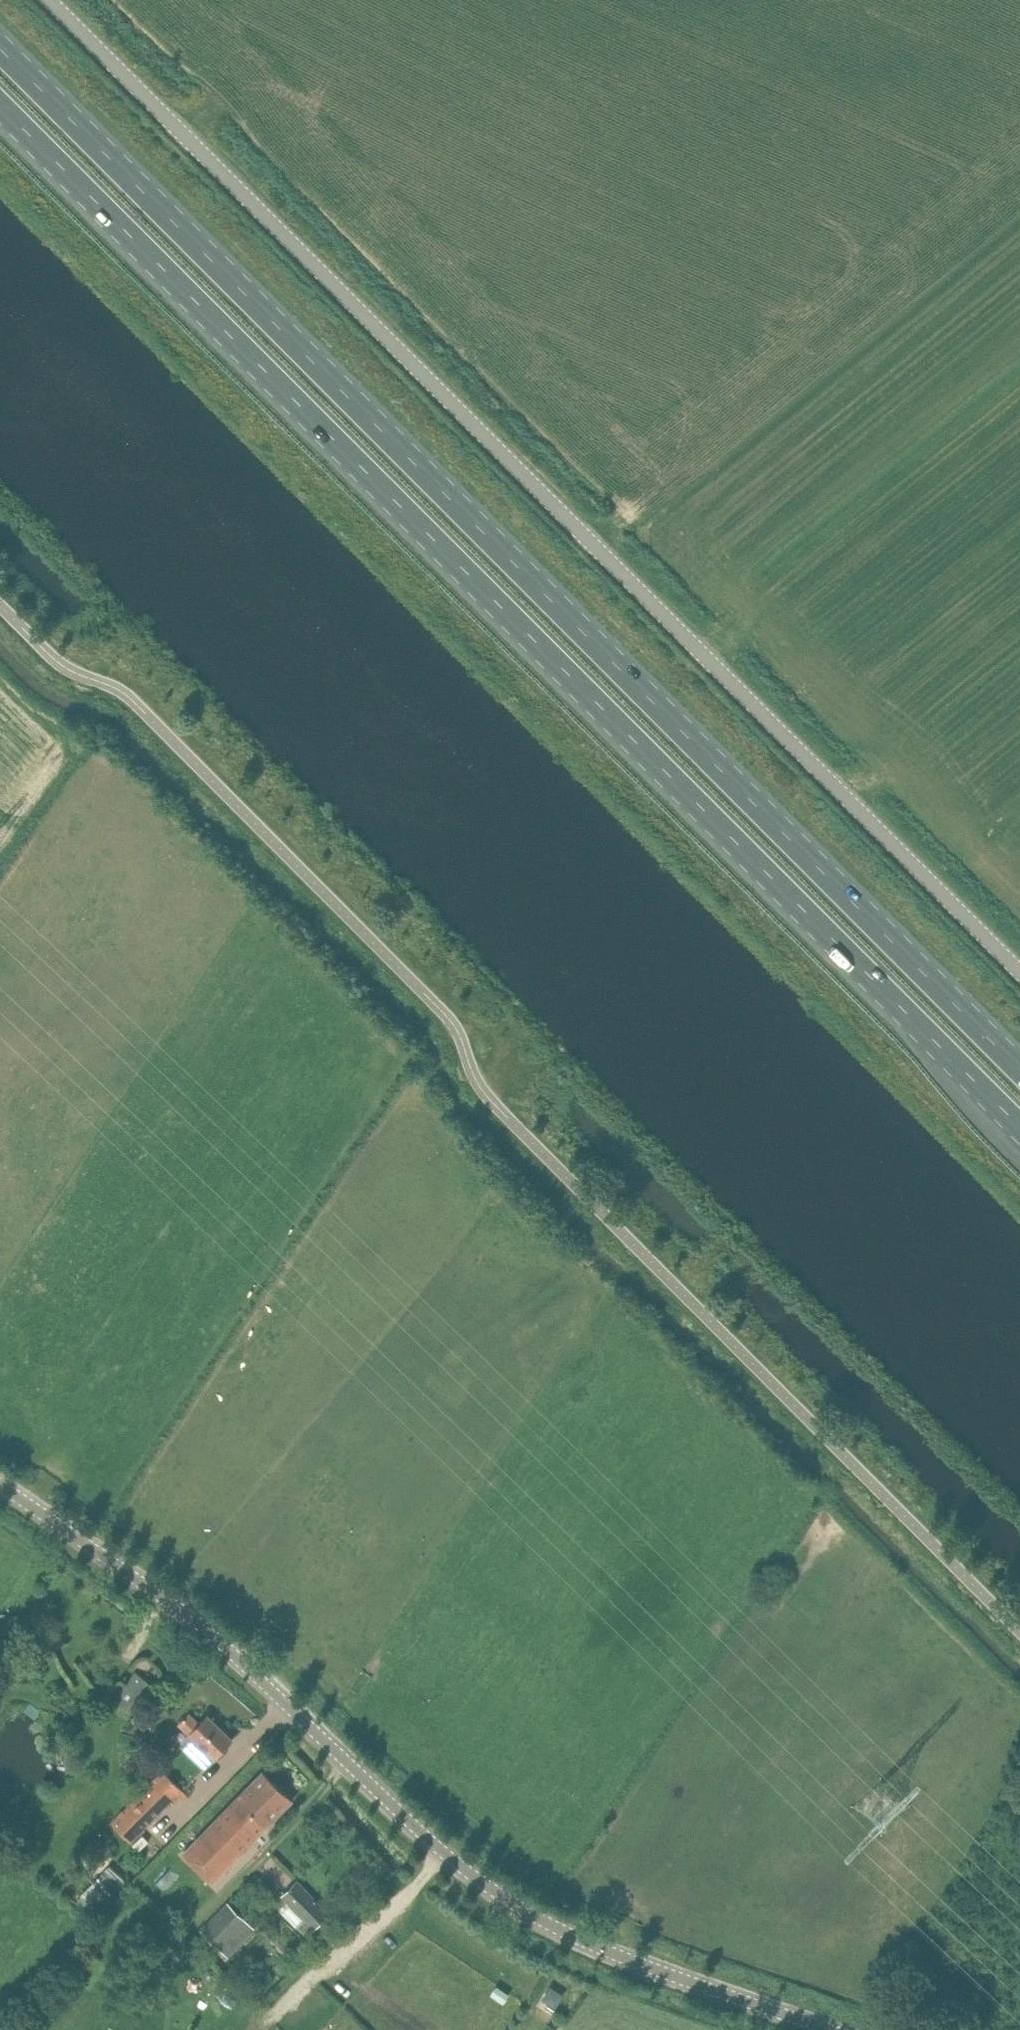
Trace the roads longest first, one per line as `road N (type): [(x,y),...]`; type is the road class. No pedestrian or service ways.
road 1 (unclassified): [(0,601),(57,658),(132,695),(453,1021),(477,1092),(1019,1635)]
road 2 (trunk): [(0,105),(1019,1131)]
road 3 (trunk): [(1019,1067),(0,44)]
road 4 (unclassified): [(1019,970),(54,0)]
road 5 (tertiary): [(838,2029),(607,1952),(492,1890),(128,1565),(0,1478)]

